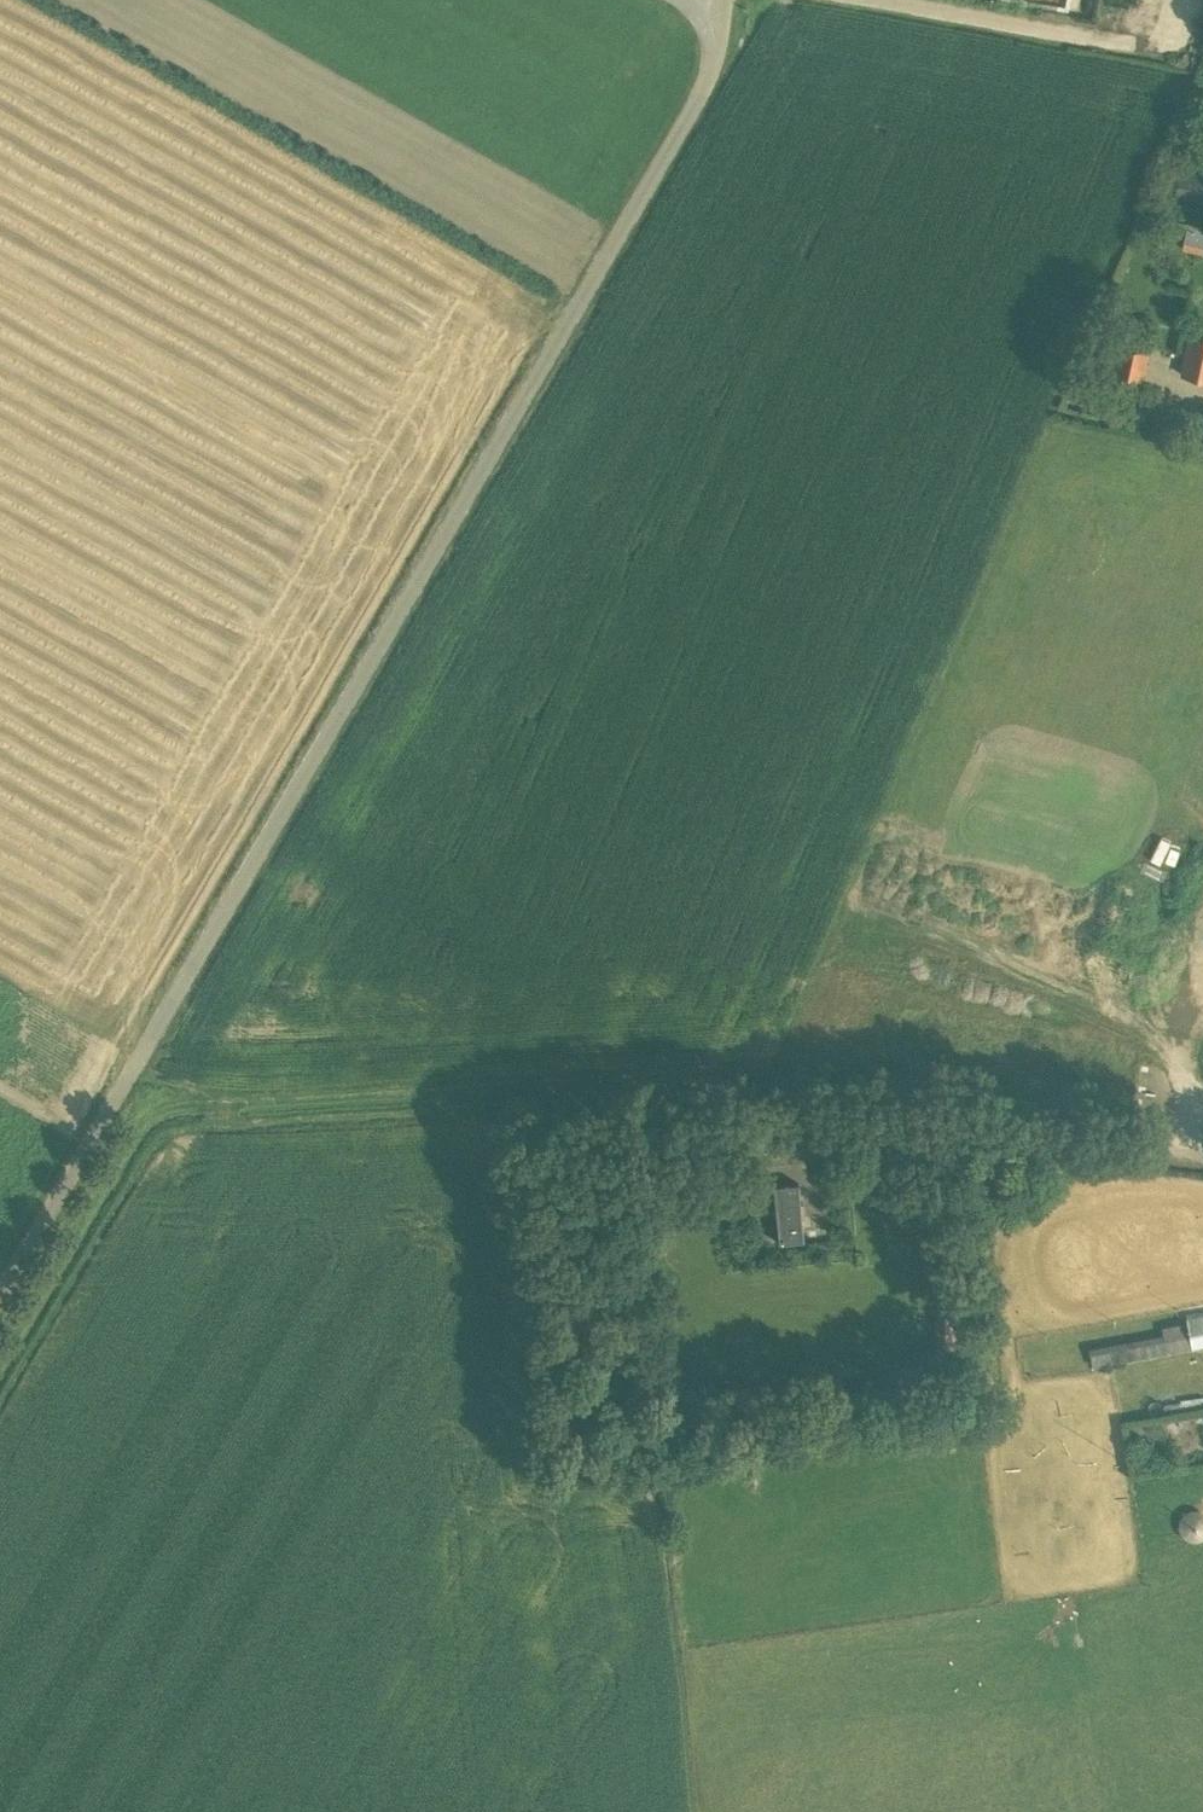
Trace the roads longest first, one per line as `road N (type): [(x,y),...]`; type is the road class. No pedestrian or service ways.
road 1 (unclassified): [(0,1294),(709,71),(720,20)]

